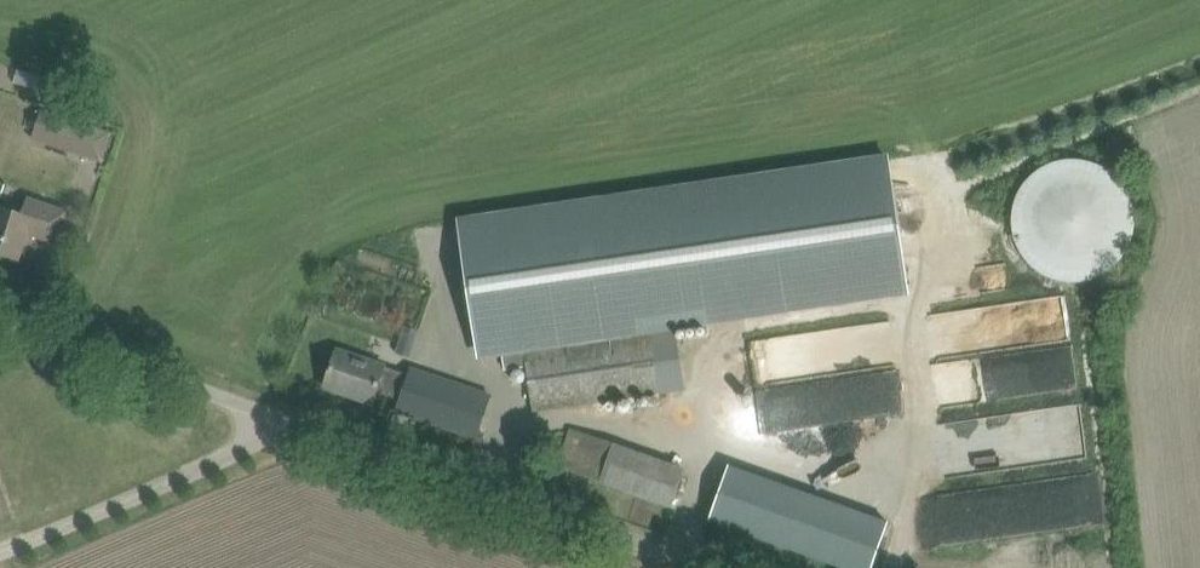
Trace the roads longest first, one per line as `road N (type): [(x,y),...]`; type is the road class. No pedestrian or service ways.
road 1 (unclassified): [(716,567),(62,343)]

